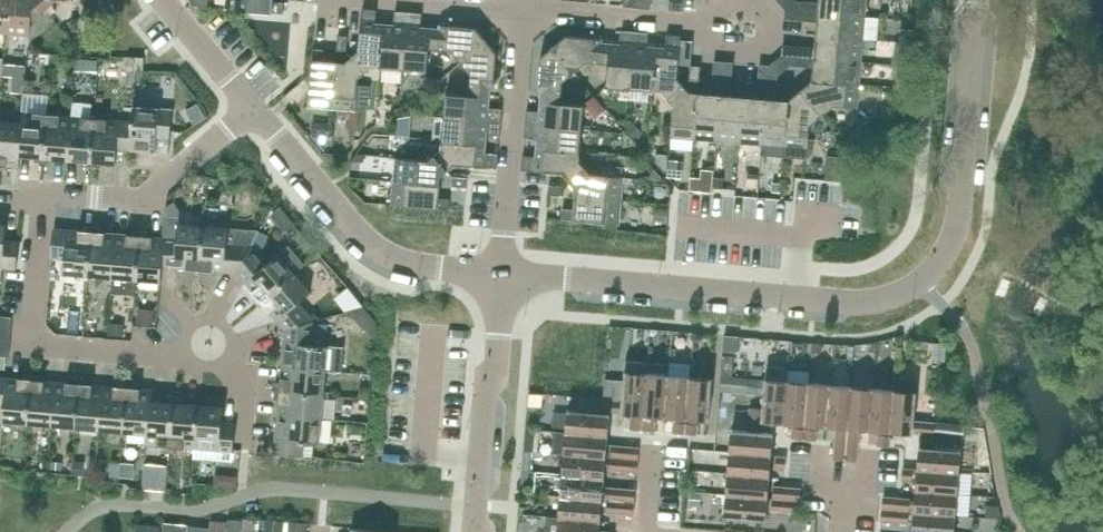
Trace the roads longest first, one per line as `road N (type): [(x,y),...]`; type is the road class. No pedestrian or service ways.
road 1 (unclassified): [(498,279),(834,306),(892,299),(922,279),(948,240),(962,175),(975,0)]
road 2 (residential): [(248,450),(252,402),(241,372),(223,362),(41,349),(44,192)]
road 3 (residential): [(498,279),(412,265),(372,248),(251,104)]
road 4 (residential): [(498,279),(521,12)]
road 5 (residential): [(481,531),(498,279)]
road 6 (residential): [(44,192),(141,200),(251,104)]
road 7 (residential): [(691,27),(704,6),(725,0),(770,15),(772,40),(758,54),(715,56),(701,45)]
road 8 (residential): [(691,27),(521,12)]
road 9 (residential): [(355,0),(521,12)]
road 10 (residential): [(251,104),(164,0)]

